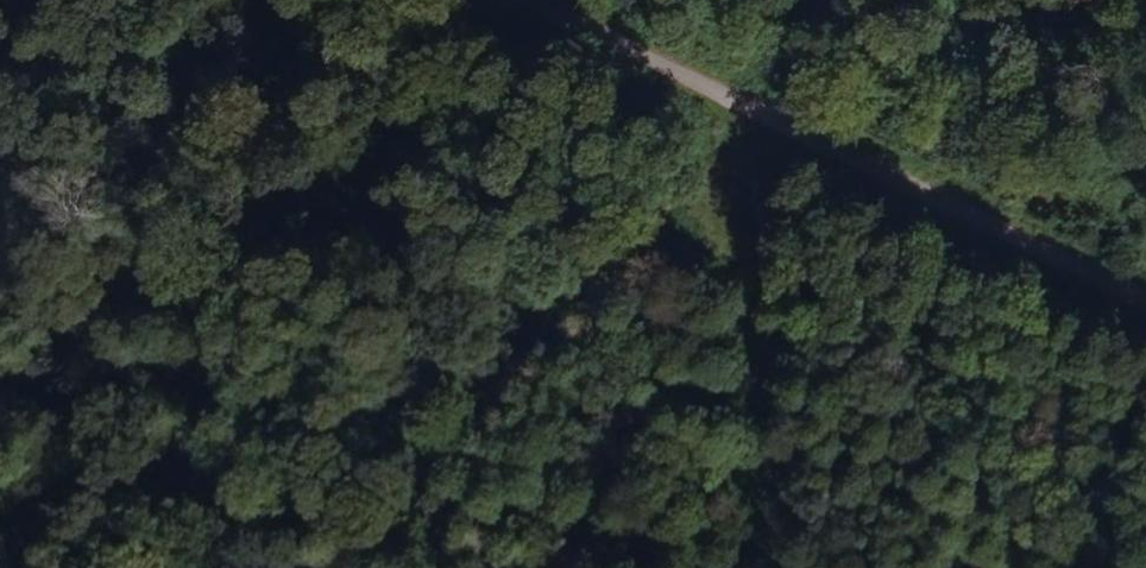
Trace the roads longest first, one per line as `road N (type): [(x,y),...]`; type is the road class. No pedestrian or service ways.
road 1 (track): [(317,567),(857,0)]
road 2 (track): [(485,0),(1145,317)]

